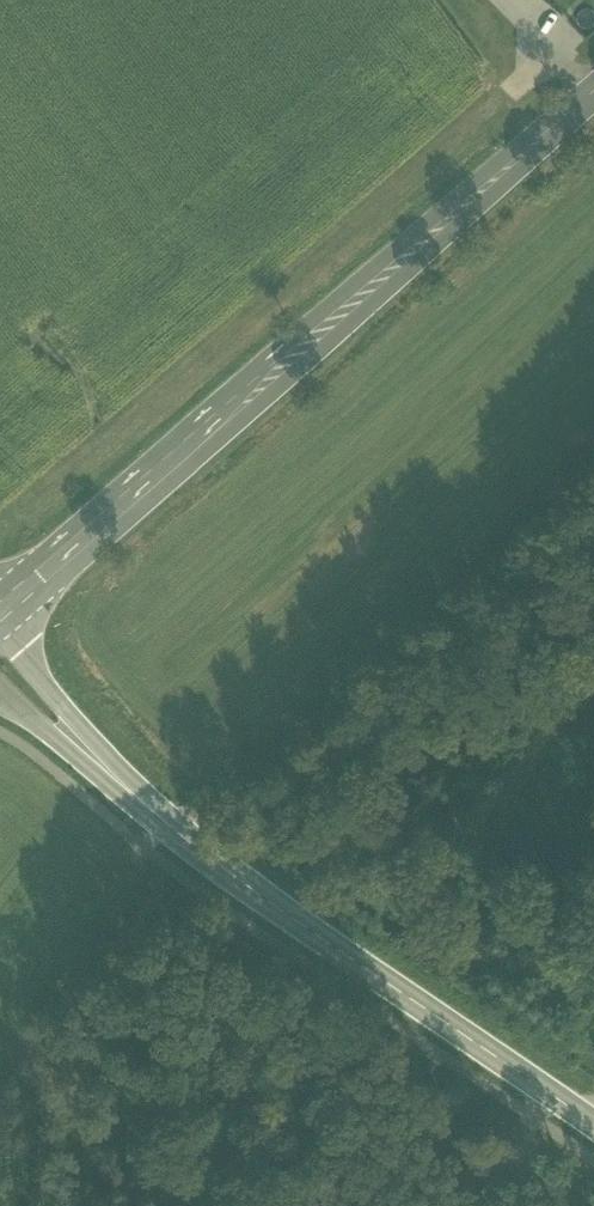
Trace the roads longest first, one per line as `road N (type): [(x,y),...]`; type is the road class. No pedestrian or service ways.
road 1 (secondary): [(0,611),(593,91)]
road 2 (tertiary): [(0,654),(126,792),(196,848),(593,1124)]
road 3 (track): [(500,0),(590,94)]
road 4 (track): [(545,1091),(536,1130),(578,1205)]

